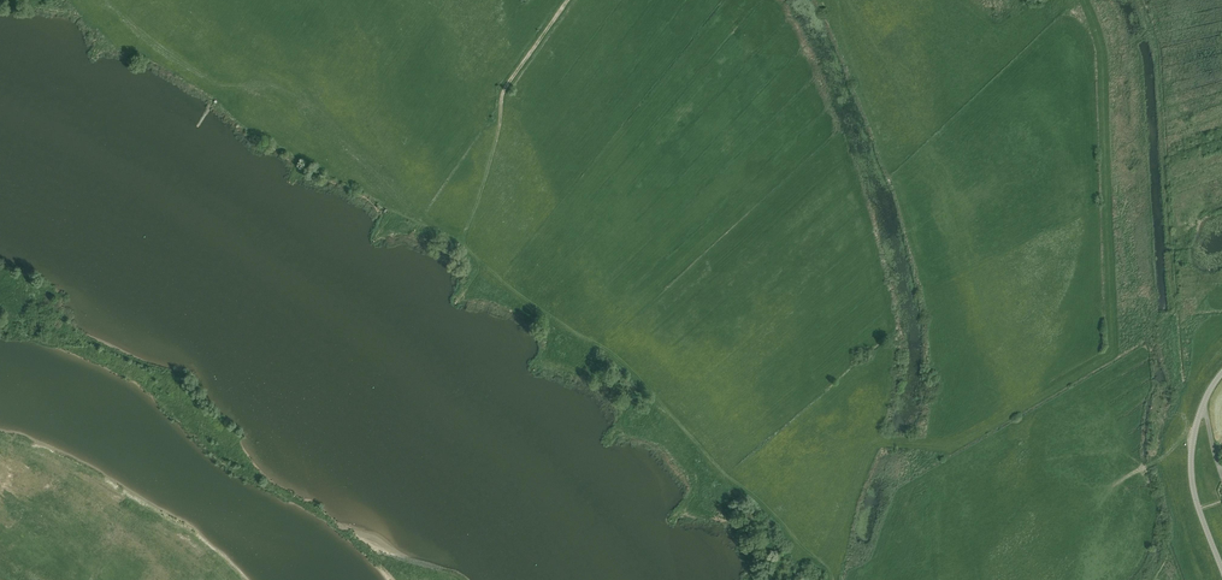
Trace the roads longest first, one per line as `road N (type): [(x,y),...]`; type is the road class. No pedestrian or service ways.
road 1 (tertiary): [(1221,569),(1191,462),(1201,409),(1221,373)]
road 2 (track): [(507,85),(481,196),(457,241)]

